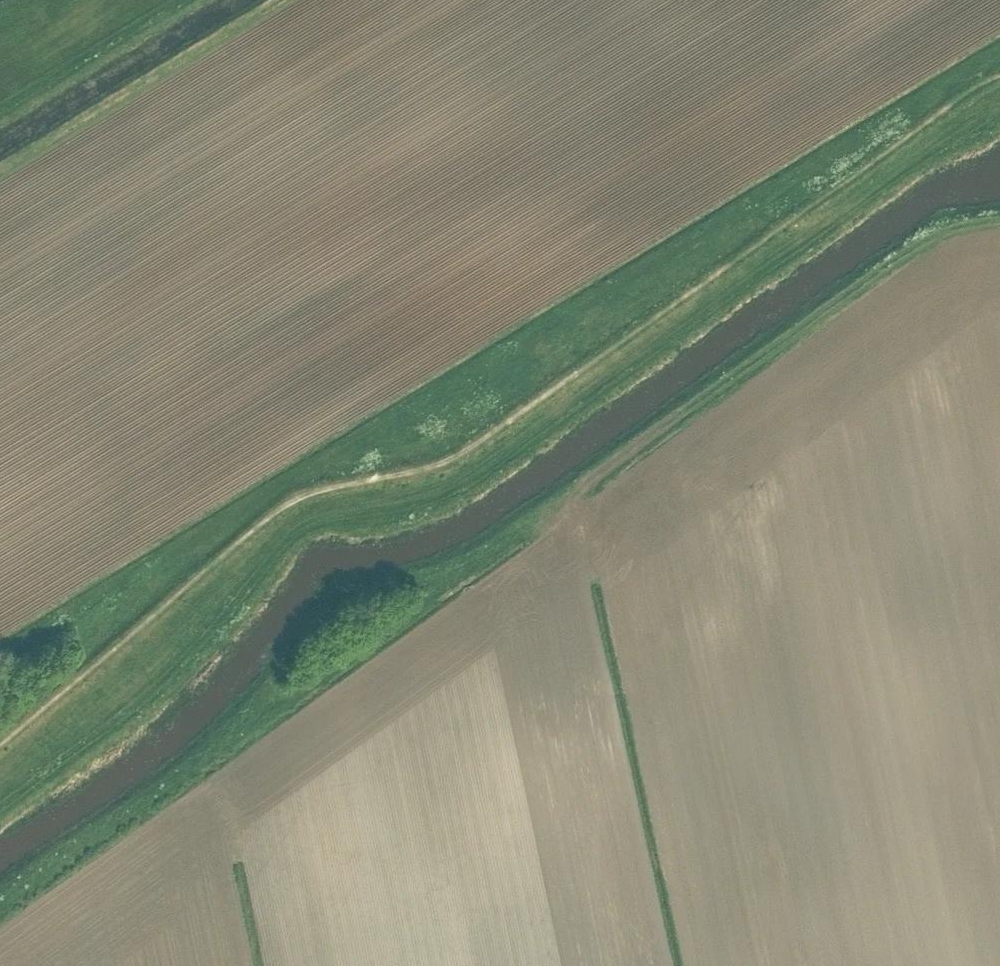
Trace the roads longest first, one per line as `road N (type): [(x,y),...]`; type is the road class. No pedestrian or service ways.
road 1 (track): [(189,0),(0,112)]

